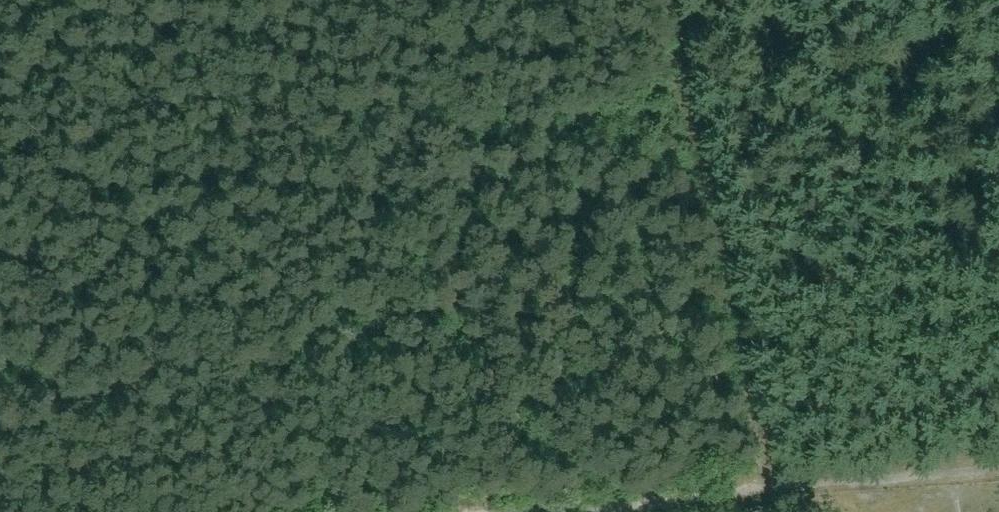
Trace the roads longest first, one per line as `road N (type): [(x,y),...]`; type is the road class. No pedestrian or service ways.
road 1 (track): [(677,0),(781,486)]
road 2 (track): [(570,511),(998,466)]

